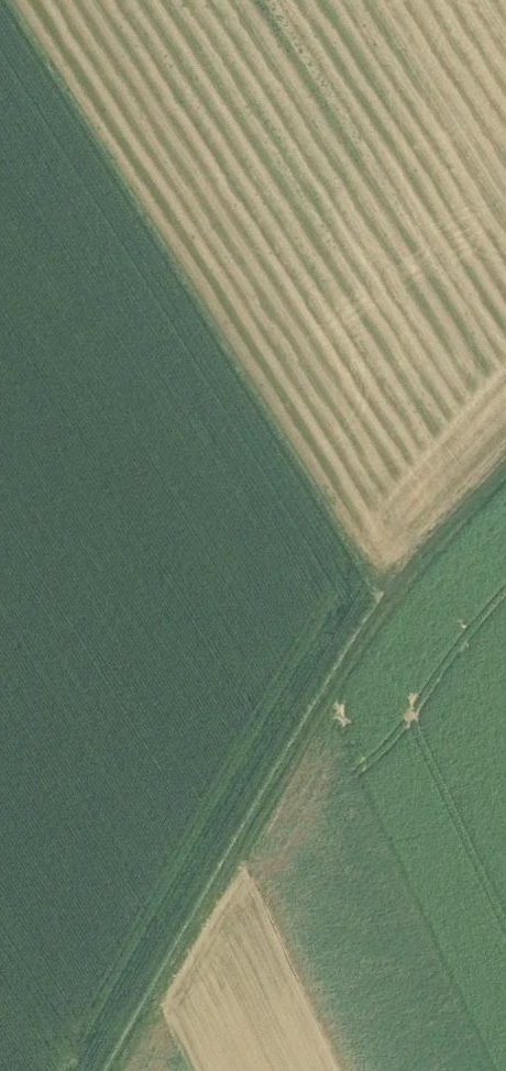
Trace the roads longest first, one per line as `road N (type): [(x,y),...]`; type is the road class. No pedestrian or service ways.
road 1 (track): [(118,1070),(390,601),(505,476)]

